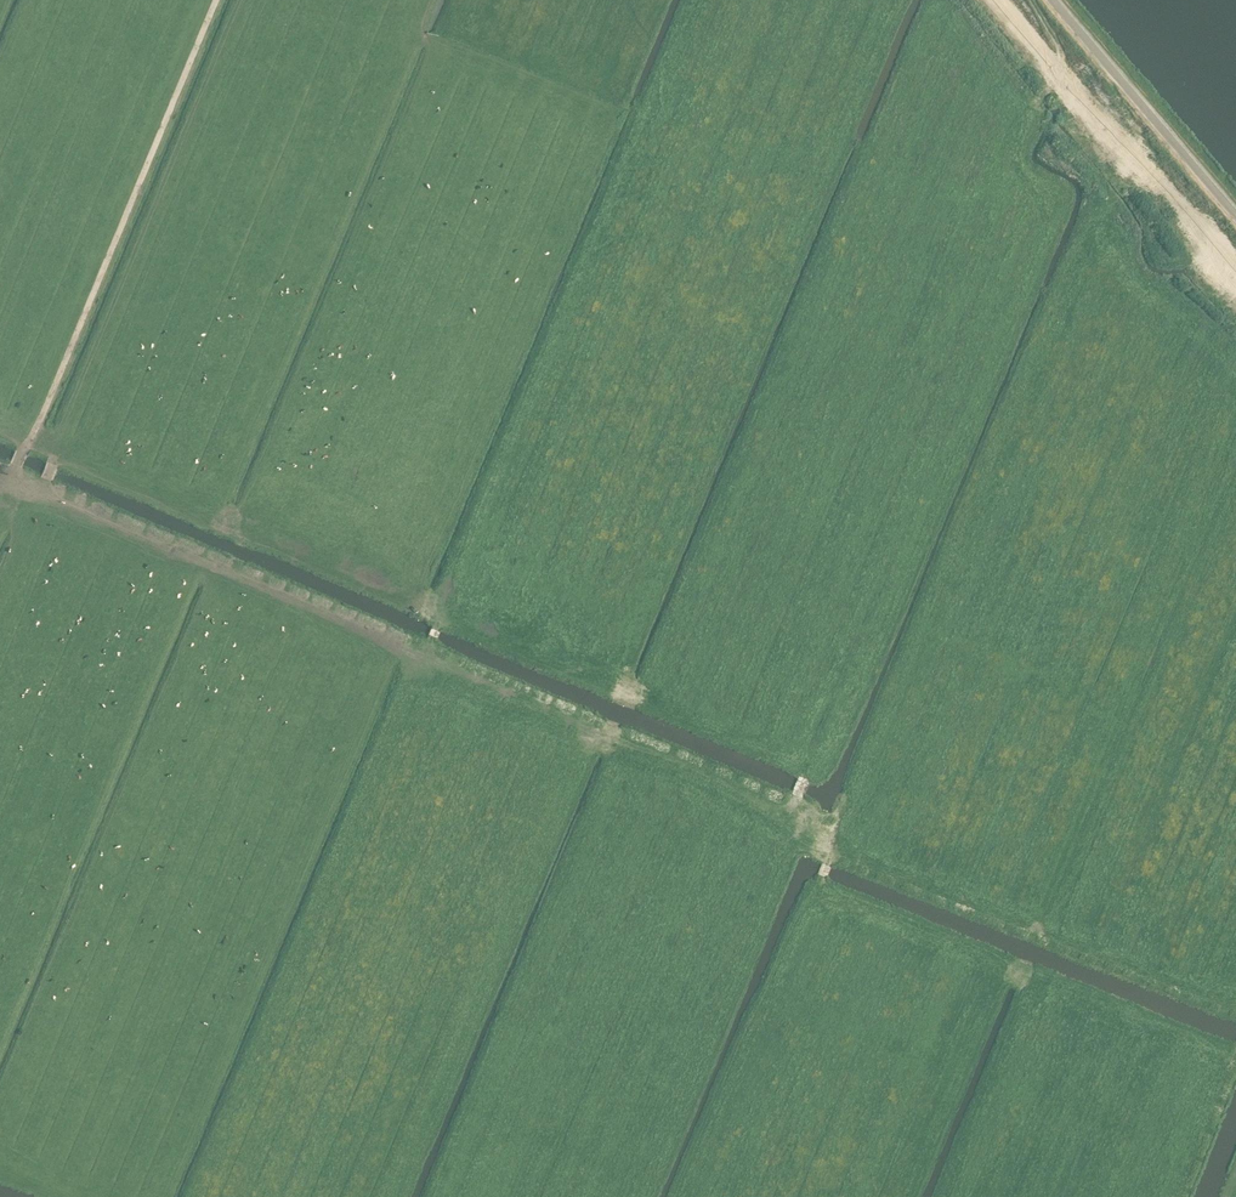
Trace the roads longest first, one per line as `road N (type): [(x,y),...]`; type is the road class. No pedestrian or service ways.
road 1 (tertiary): [(1235,213),(1055,0)]

